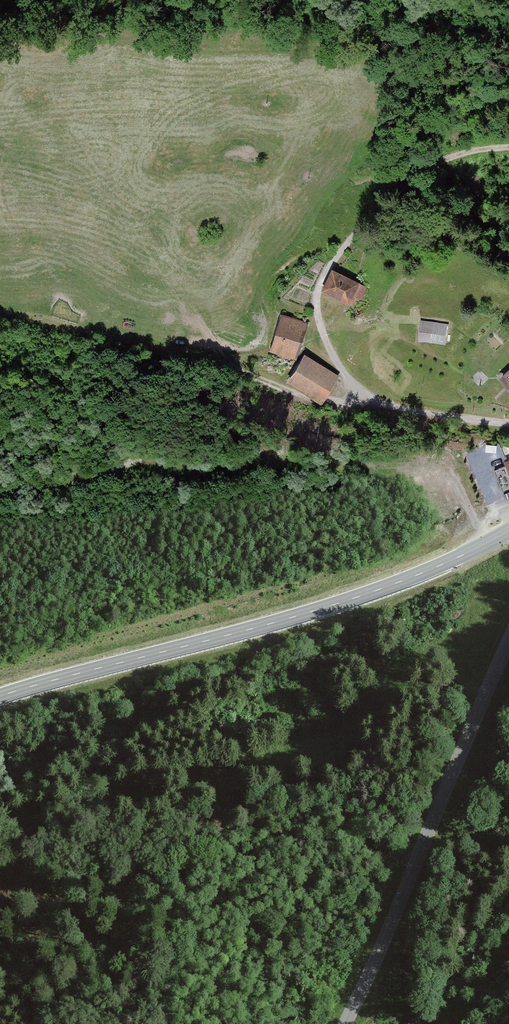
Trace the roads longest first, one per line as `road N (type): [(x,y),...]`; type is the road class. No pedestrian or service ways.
road 1 (tertiary): [(508,530),(325,607),(0,695)]
road 2 (tertiary): [(508,643),(413,882),(344,1023)]

